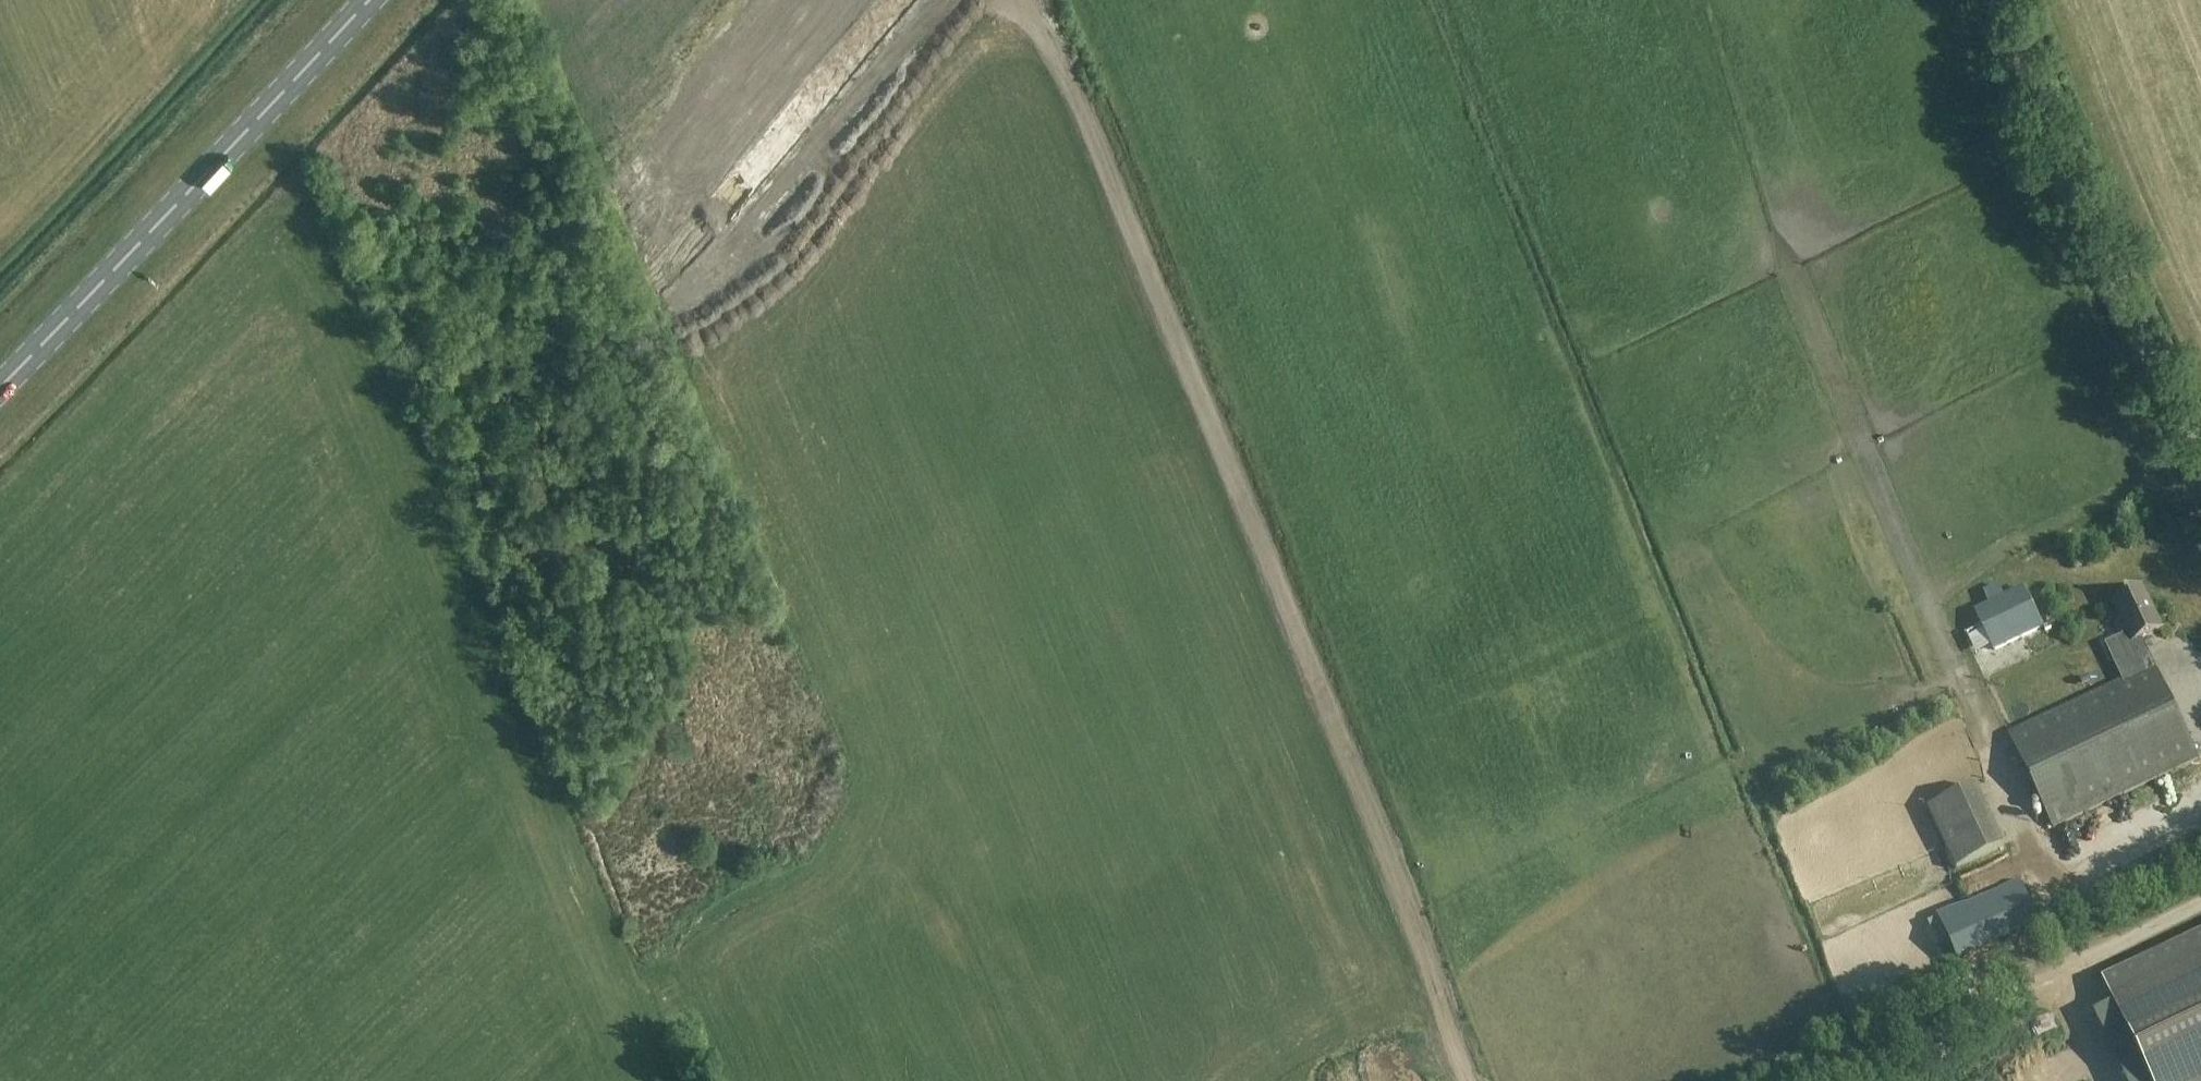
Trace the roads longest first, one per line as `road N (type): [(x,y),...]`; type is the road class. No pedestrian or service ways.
road 1 (primary): [(0,387),(366,0)]
road 2 (tertiary): [(2200,448),(2067,165),(2009,0)]
road 3 (track): [(2200,899),(1837,1080)]

